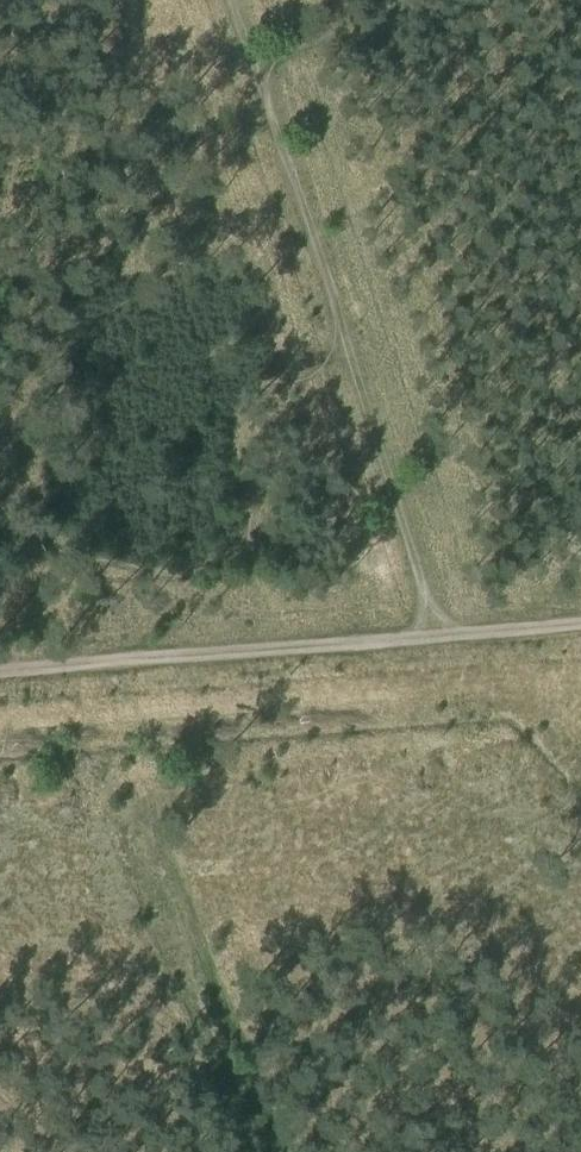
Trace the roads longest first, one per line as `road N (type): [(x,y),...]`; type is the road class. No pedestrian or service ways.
road 1 (track): [(430,0),(261,78),(340,318)]
road 2 (track): [(50,670),(436,638)]
road 3 (track): [(340,318),(436,638)]
road 4 (track): [(50,670),(11,523)]
road 5 (track): [(436,638),(580,628)]

